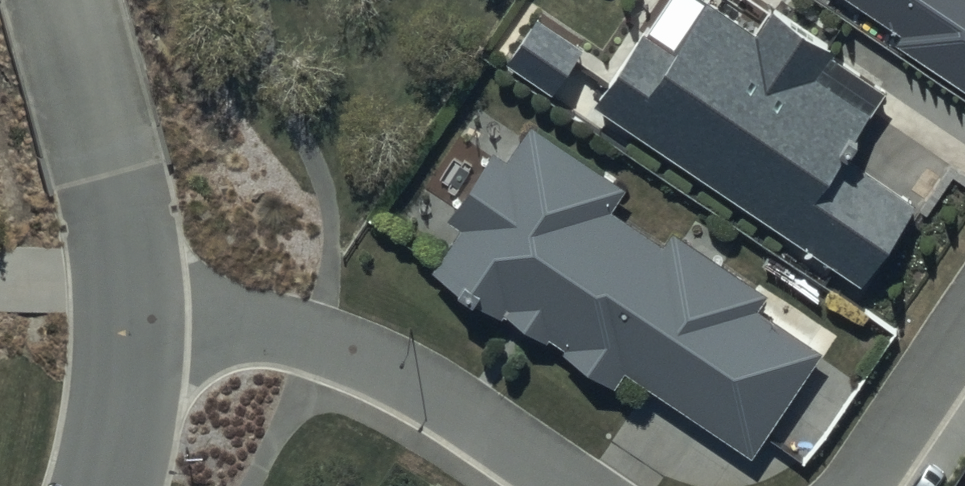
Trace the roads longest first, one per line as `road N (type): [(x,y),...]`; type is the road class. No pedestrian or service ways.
road 1 (residential): [(123,329),(250,322),(314,333),(384,363),(573,485)]
road 2 (residential): [(123,329),(116,209),(56,0)]
road 3 (residential): [(848,485),(964,311)]
road 4 (residential): [(100,485),(123,329)]

